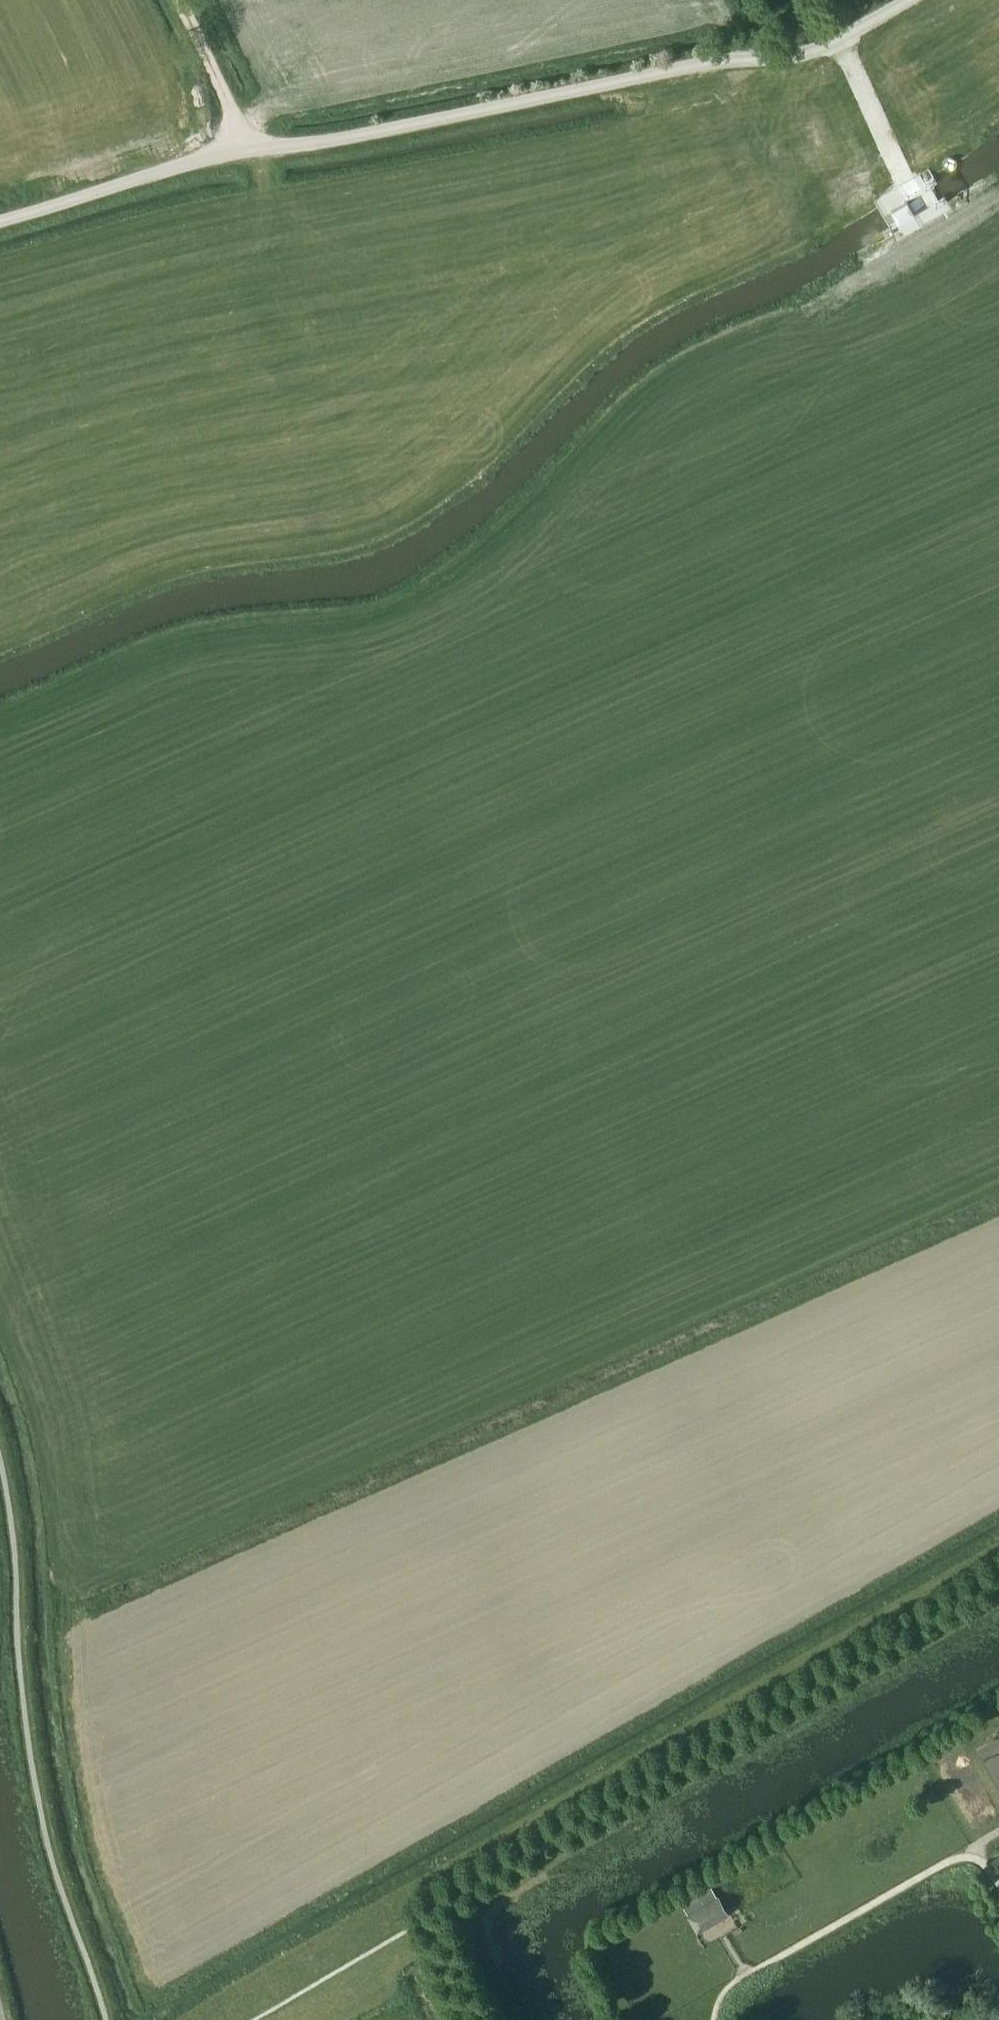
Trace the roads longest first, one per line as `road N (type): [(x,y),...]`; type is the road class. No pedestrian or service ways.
road 1 (unclassified): [(0,224),(189,168),(694,62),(803,54),(913,0)]
road 2 (track): [(250,156),(174,0)]

